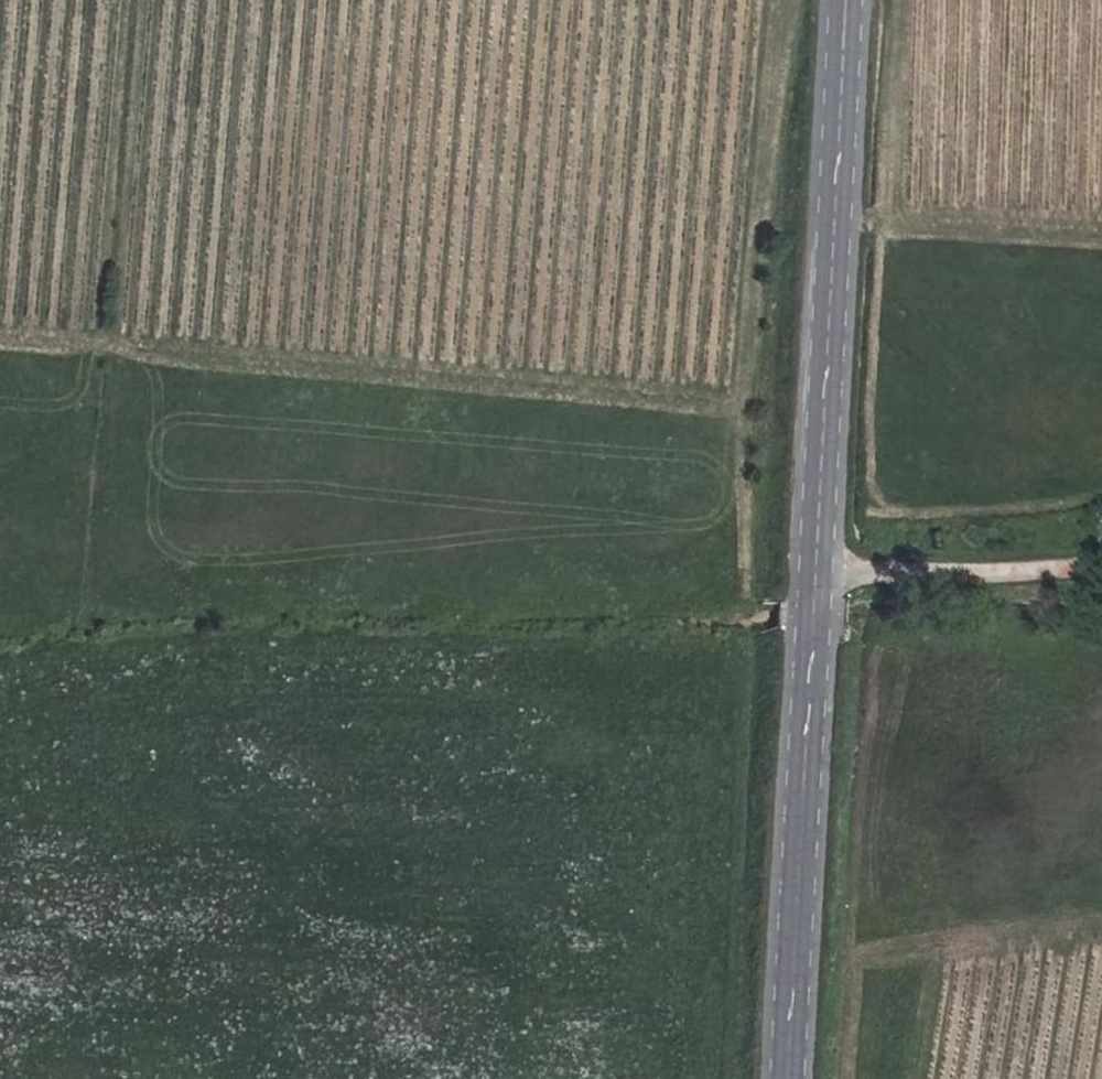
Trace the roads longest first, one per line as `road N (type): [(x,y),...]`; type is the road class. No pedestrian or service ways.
road 1 (tertiary): [(812,571),(844,0)]
road 2 (tertiary): [(785,1078),(812,571)]
road 3 (residential): [(812,571),(1101,565)]

